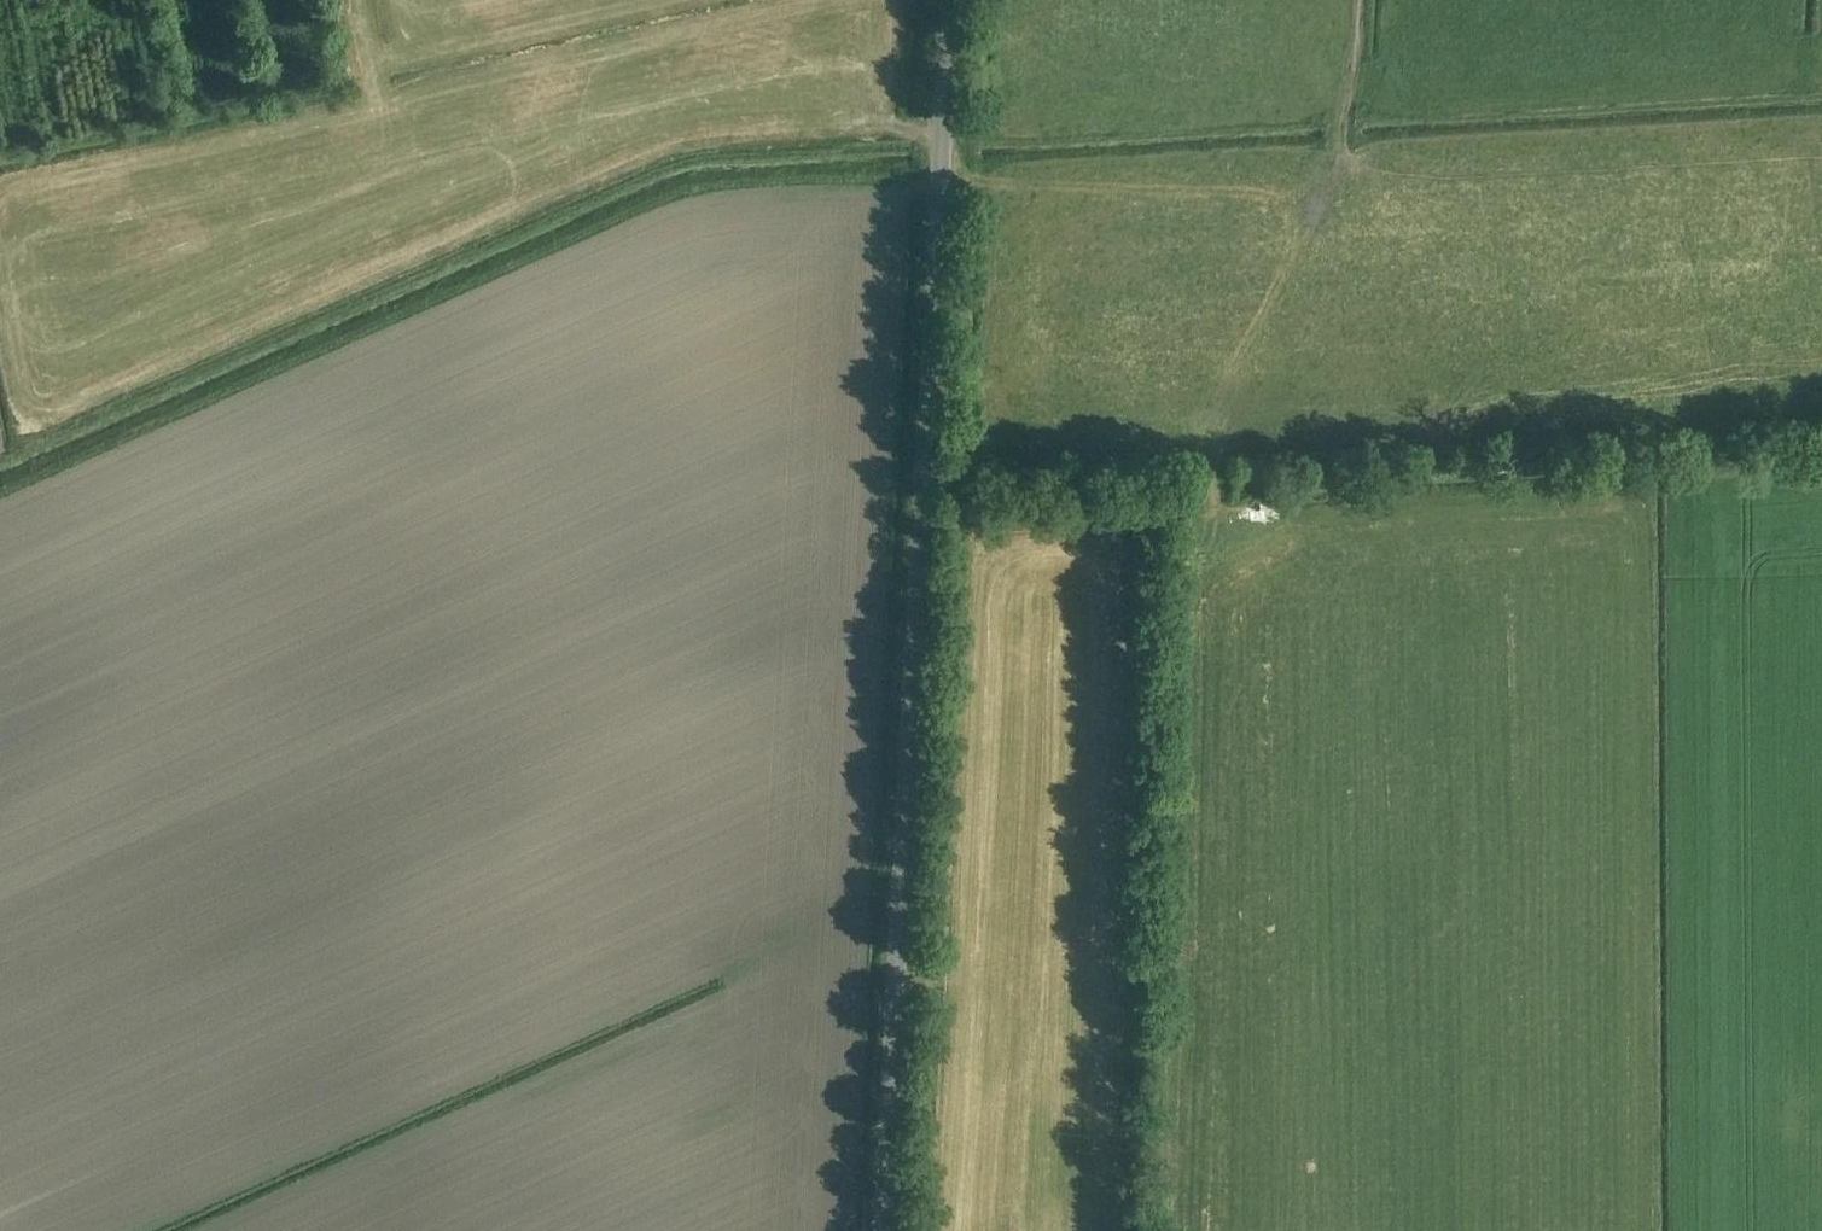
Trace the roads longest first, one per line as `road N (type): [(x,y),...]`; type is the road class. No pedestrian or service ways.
road 1 (unclassified): [(881,1230),(948,0)]

